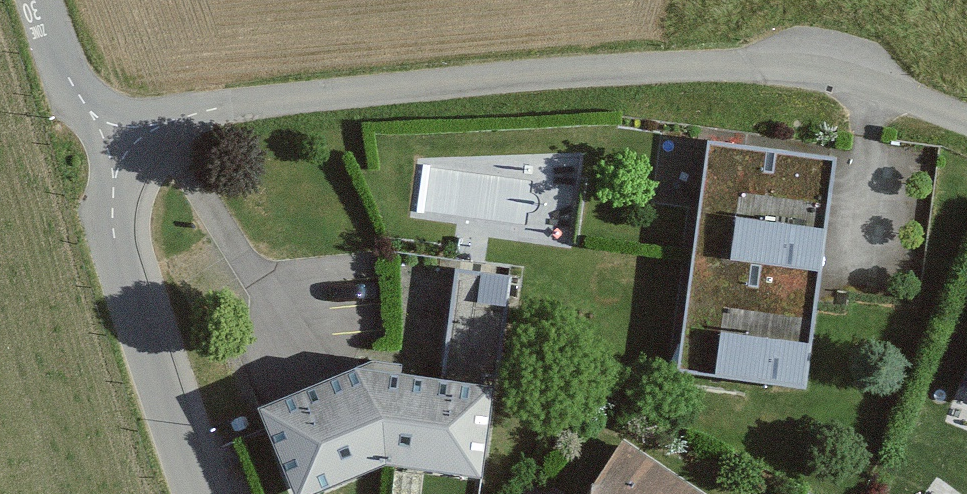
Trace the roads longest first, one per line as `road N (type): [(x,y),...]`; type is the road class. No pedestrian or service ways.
road 1 (residential): [(86,131),(502,84),(695,73),(811,79),(966,123)]
road 2 (residential): [(86,131),(131,317),(192,493)]
road 3 (unclassified): [(34,0),(86,131)]

